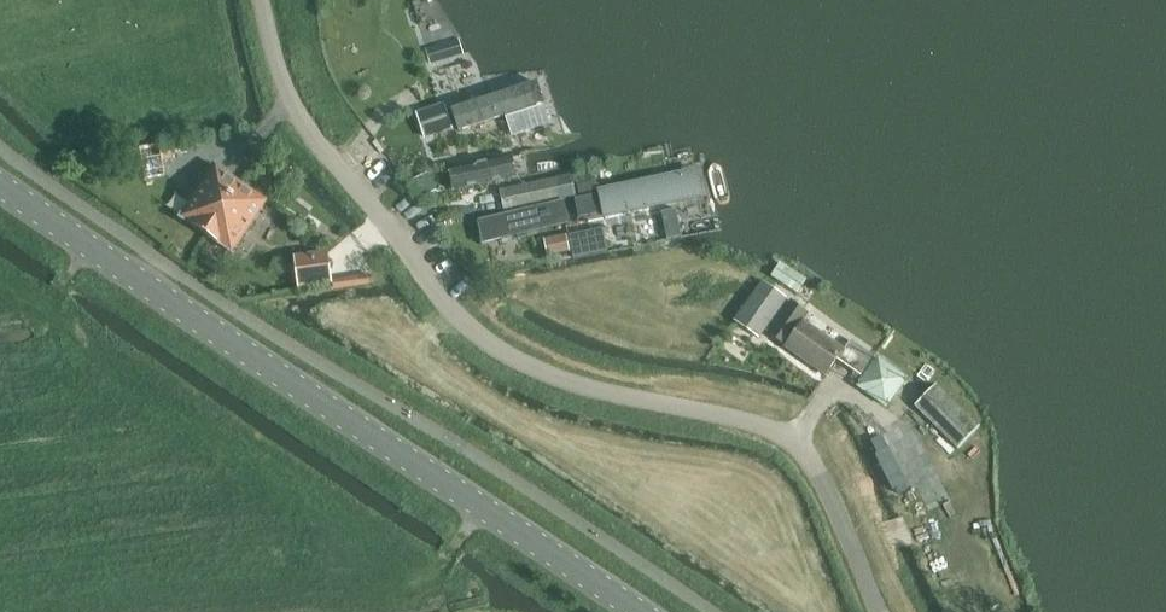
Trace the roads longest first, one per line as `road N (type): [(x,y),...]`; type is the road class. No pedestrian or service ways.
road 1 (residential): [(883,611),(811,459),(790,441),(531,371),(471,330),(296,112),(263,0)]
road 2 (tertiary): [(637,611),(0,179)]

